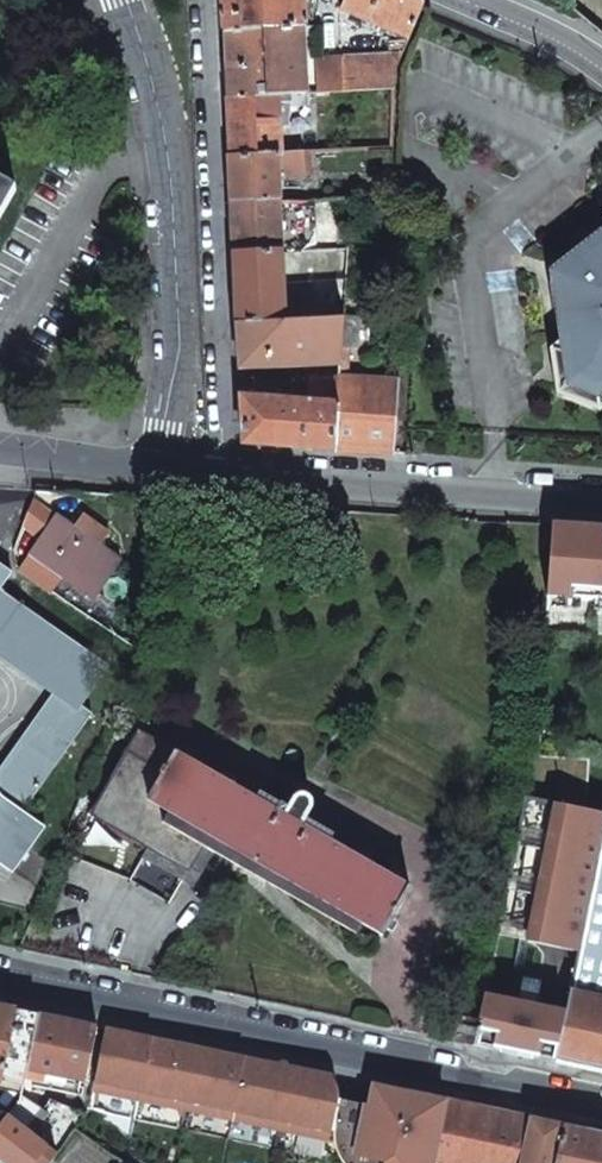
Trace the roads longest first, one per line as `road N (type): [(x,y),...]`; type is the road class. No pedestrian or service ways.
road 1 (secondary): [(0,983),(601,1110)]
road 2 (residential): [(168,464),(182,349),(168,157),(156,85),(124,0)]
road 3 (residential): [(200,0),(223,469)]
road 4 (secondary): [(601,503),(223,469)]
road 5 (secondary): [(168,464),(0,446)]
road 6 (residential): [(601,71),(569,44),(460,0)]

